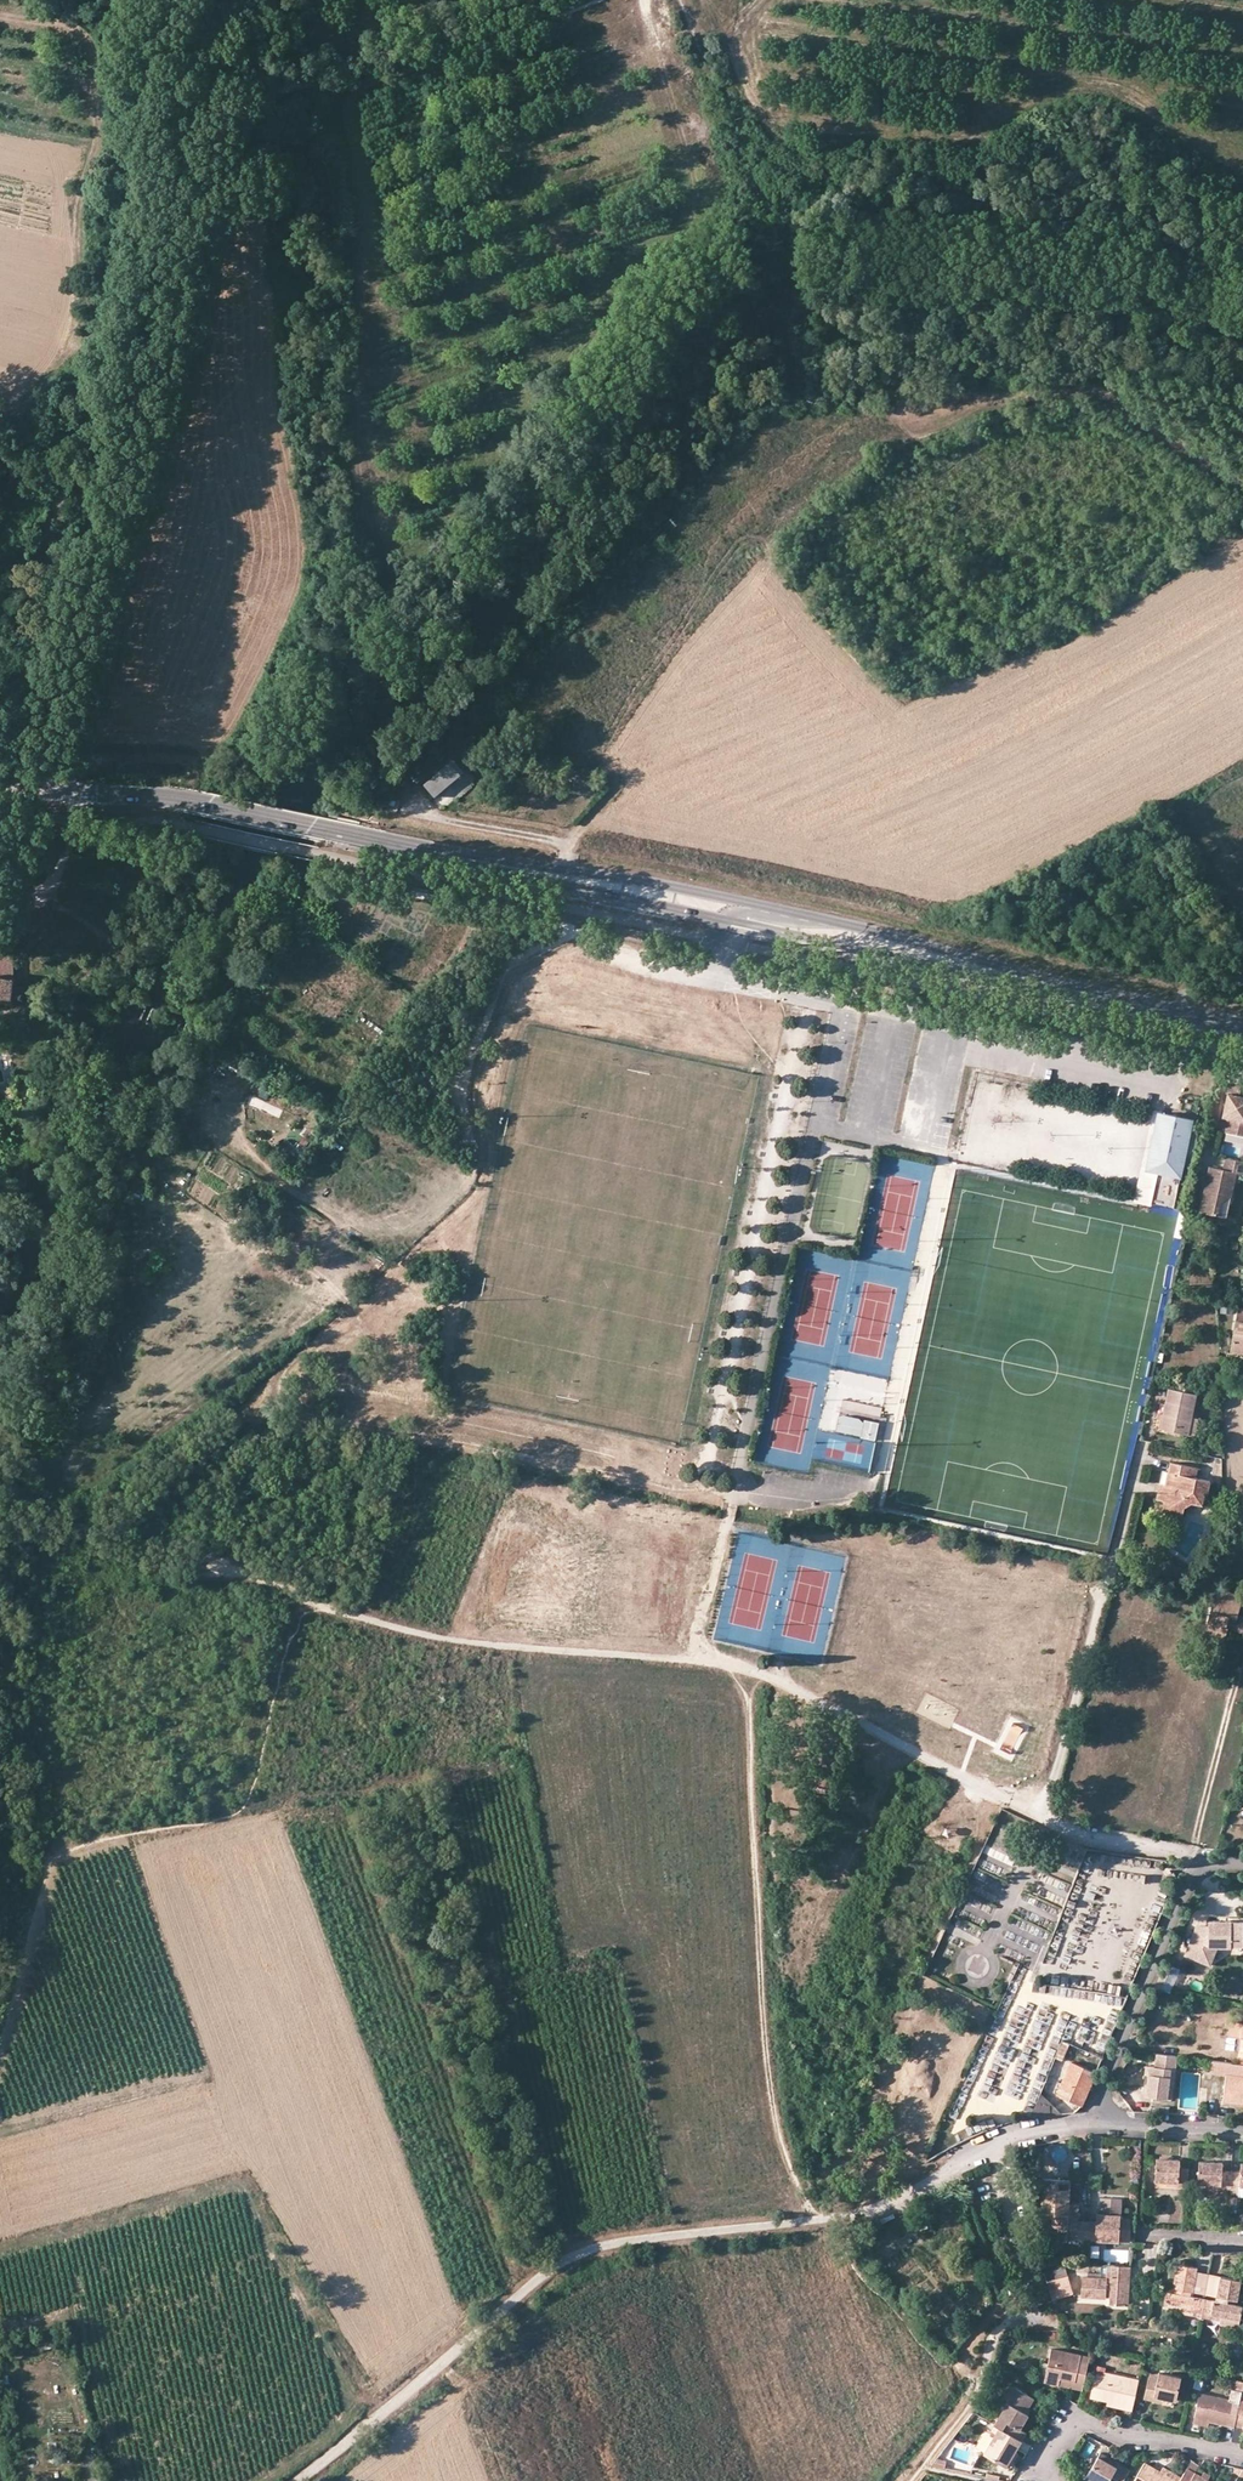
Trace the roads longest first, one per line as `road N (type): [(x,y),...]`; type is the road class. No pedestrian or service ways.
road 1 (track): [(48,778),(230,132),(272,97),(528,0)]
road 2 (residential): [(298,2480),(569,2259),(597,2248),(841,2217),(919,2189),(988,2142),(1094,2118)]
road 3 (track): [(570,927),(511,962),(499,982),(460,1089),(473,1166),(456,1196),(417,1229),(396,1239),(362,1234),(197,1126),(205,1095),(221,1086),(253,1088)]
road 4 (secondary): [(1143,1007),(1096,983),(846,923),(663,884),(511,868)]
road 5 (secondary): [(511,868),(1143,1007)]
road 6 (track): [(386,2412),(314,2308),(249,2180),(122,1841)]
road 7 (track): [(734,1492),(672,1488),(604,1455),(457,1408),(340,1311),(218,1227)]
road 8 (secondary): [(0,782),(80,799),(194,802),(511,868)]
road 9 (track): [(298,900),(312,877),(326,874),(570,927),(602,954),(658,964)]
road 10 (track): [(650,0),(688,87),(697,177),(694,218),(639,278)]
road 11 (residential): [(1094,2118),(1196,1856)]
road 12 (track): [(594,0),(341,92)]
road 13 (track): [(1014,2262),(1023,2295),(1011,2347),(912,2480)]
road 14 (residential): [(1057,2480),(1042,2472),(1078,2426),(1242,2459)]
road 15 (track): [(1196,1856),(1242,1657)]
road 16 (residential): [(1196,1856),(1094,1837),(1006,1800)]
road 17 (track): [(570,846),(385,812)]
road 18 (track): [(1087,392),(1242,488)]
road 19 (track): [(42,1547),(221,1572)]
road 20 (track): [(80,799),(56,893),(19,929)]
road 21 (residential): [(1094,2118),(1242,2130)]
road 22 (track): [(132,471),(0,445)]

